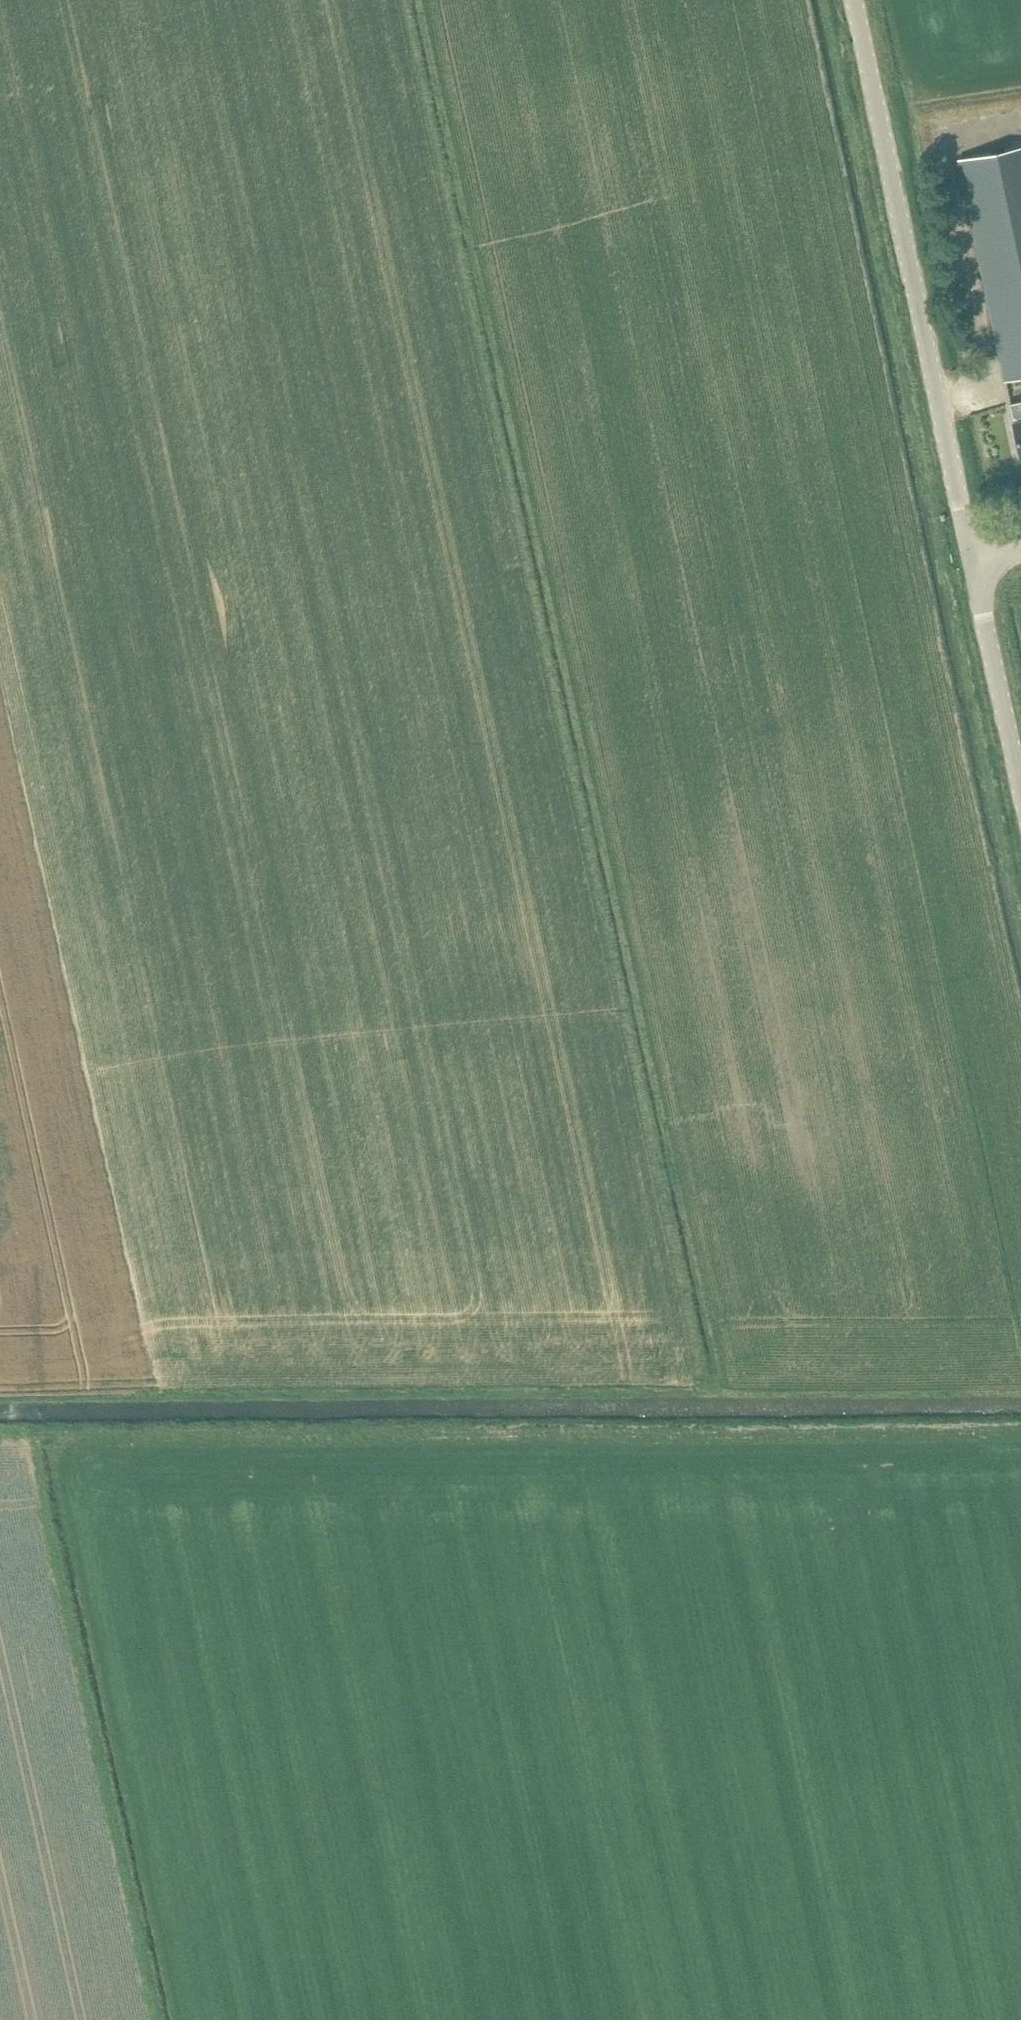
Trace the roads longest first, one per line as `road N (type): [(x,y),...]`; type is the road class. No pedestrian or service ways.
road 1 (unclassified): [(971,553),(854,0)]
road 2 (unclassified): [(1020,780),(971,553)]

